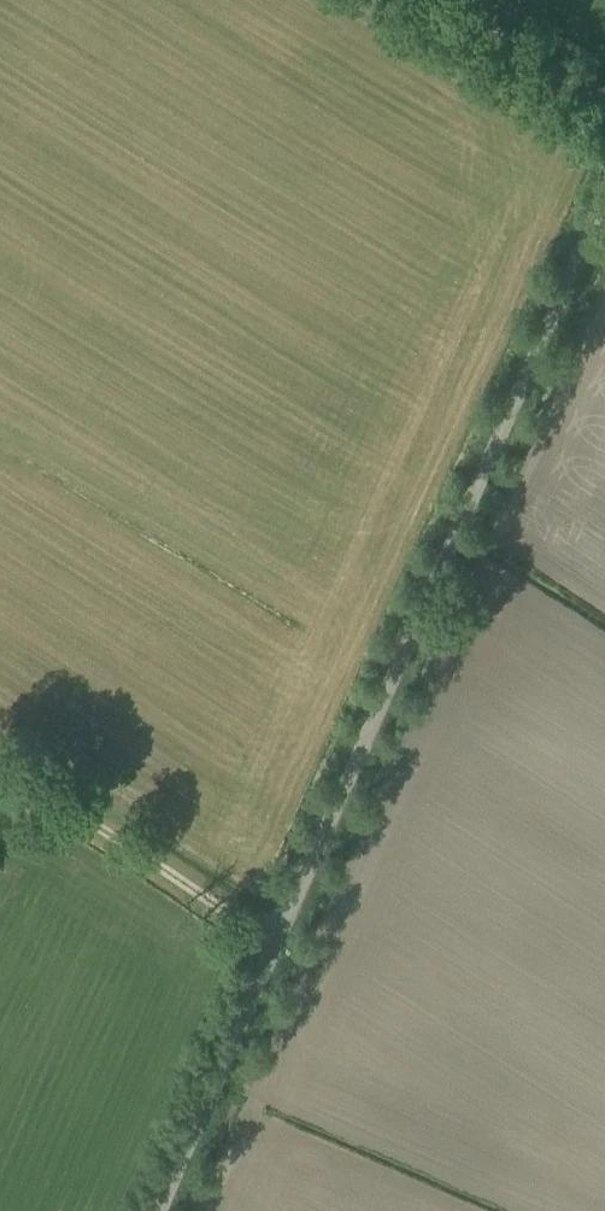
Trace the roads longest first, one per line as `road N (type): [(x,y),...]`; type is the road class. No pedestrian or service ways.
road 1 (unclassified): [(267,934),(604,204)]
road 2 (residential): [(267,934),(0,761)]
road 3 (unclassified): [(148,1210),(267,934)]
road 4 (unclassified): [(604,99),(453,0)]

